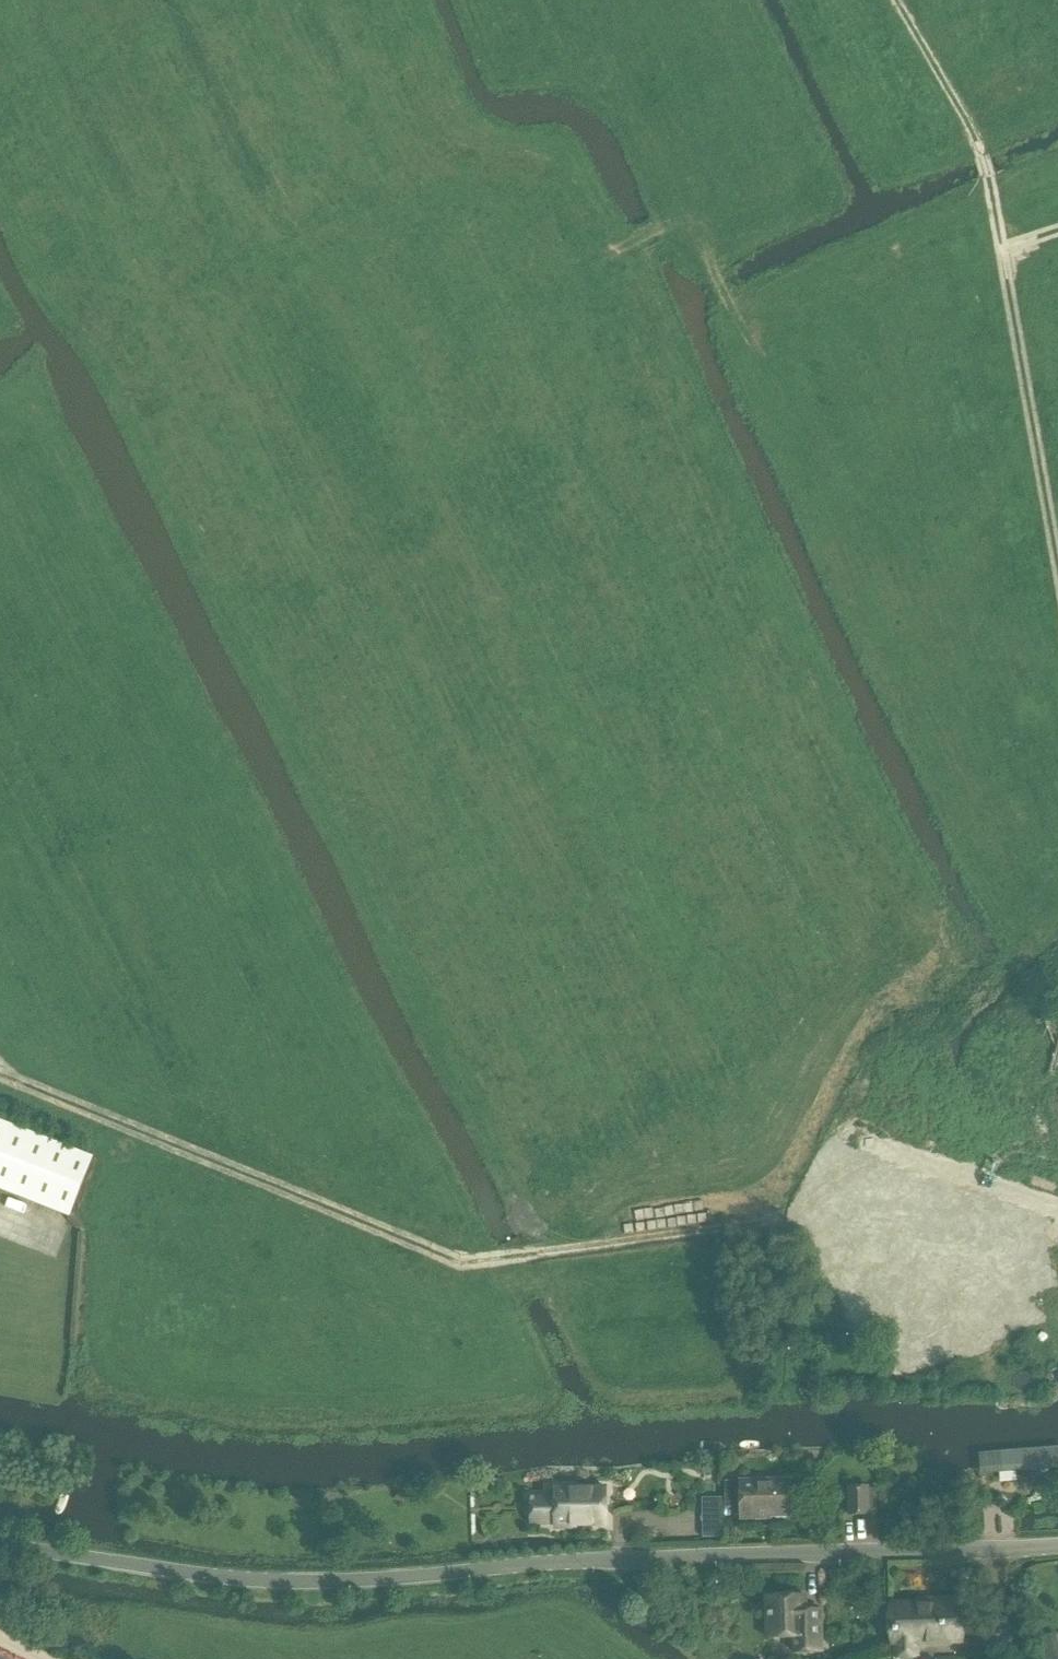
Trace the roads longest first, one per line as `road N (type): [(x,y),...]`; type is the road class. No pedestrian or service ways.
road 1 (track): [(1057,1207),(901,1166),(798,1218),(461,1262),(0,1075)]
road 2 (tertiary): [(0,1549),(262,1581),(749,1555),(1057,1549)]
road 3 (track): [(1057,572),(990,180),(896,0)]
road 4 (track): [(798,1218),(876,1066),(1019,989),(1057,958)]
road 5 (track): [(1057,1228),(916,1316),(911,1384)]

